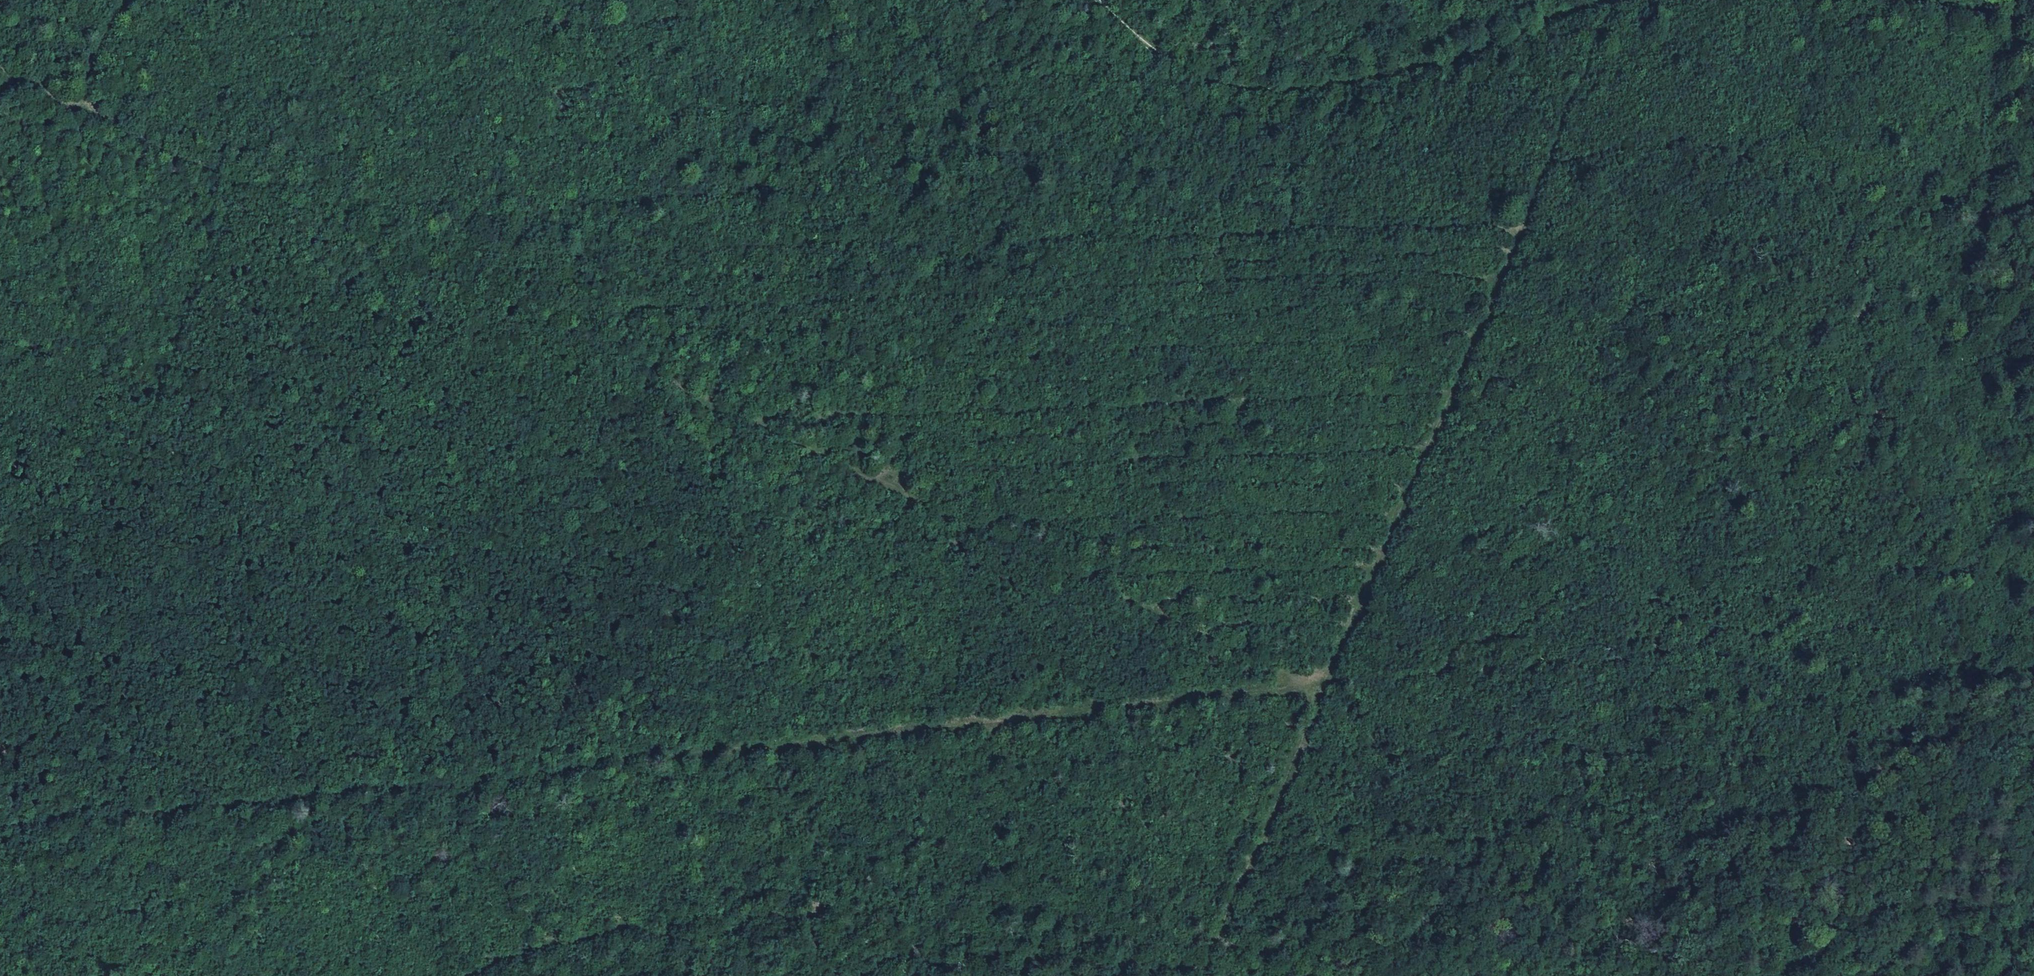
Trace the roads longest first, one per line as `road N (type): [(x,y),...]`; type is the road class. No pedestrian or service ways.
road 1 (track): [(1098,0),(1191,73),(1289,89),(1430,66),(1609,0)]

